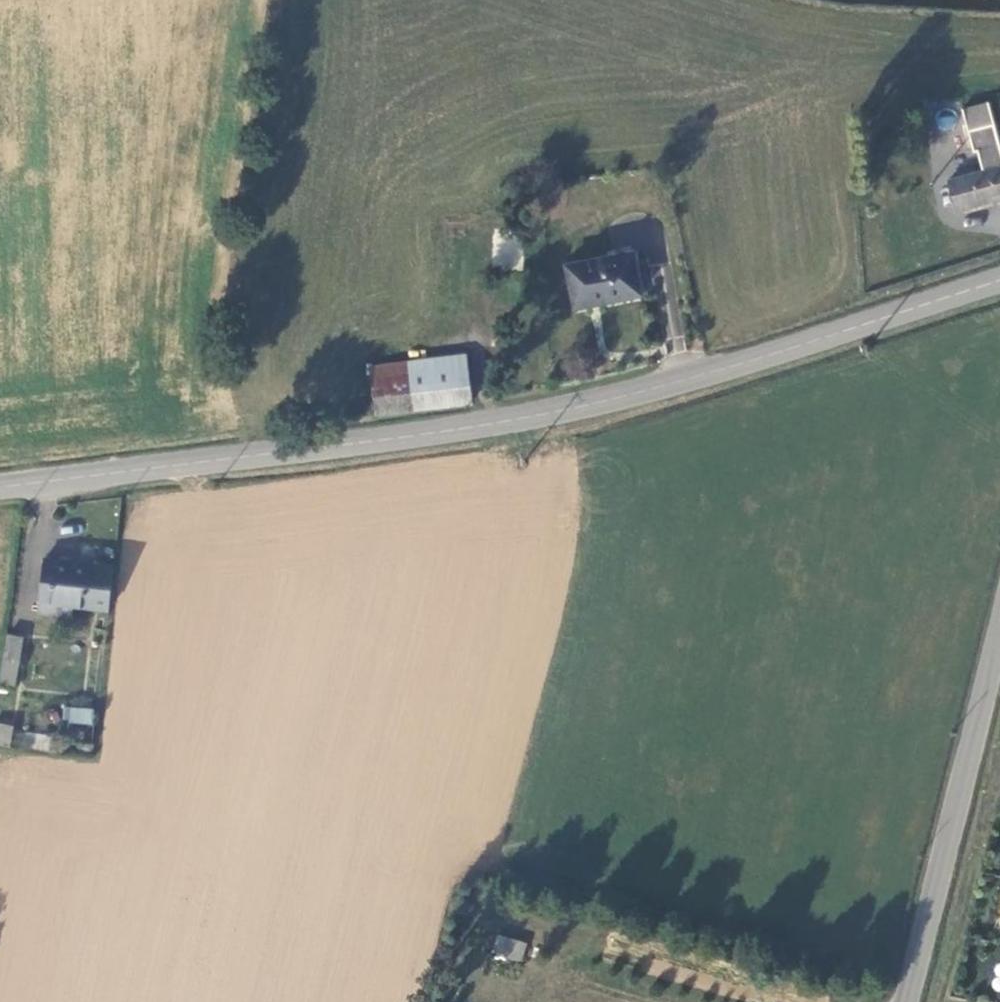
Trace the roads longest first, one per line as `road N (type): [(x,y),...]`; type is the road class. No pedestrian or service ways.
road 1 (tertiary): [(999,281),(569,410),(0,487)]
road 2 (unclassified): [(916,1001),(999,645)]

